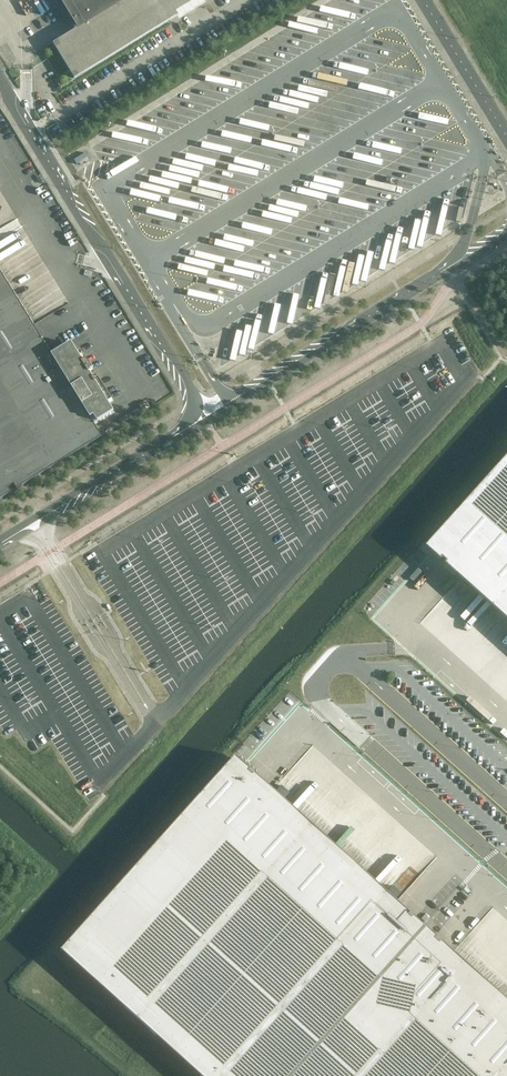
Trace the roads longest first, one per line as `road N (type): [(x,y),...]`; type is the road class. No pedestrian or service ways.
road 1 (unclassified): [(506,869),(327,707),(317,692),(321,673),(336,662),(357,667),(506,801)]
road 2 (unclassified): [(190,426),(184,383),(0,82)]
road 3 (tertiary): [(190,426),(506,232)]
road 4 (tertiary): [(0,539),(190,426)]
road 5 (unclassified): [(506,137),(423,0)]

